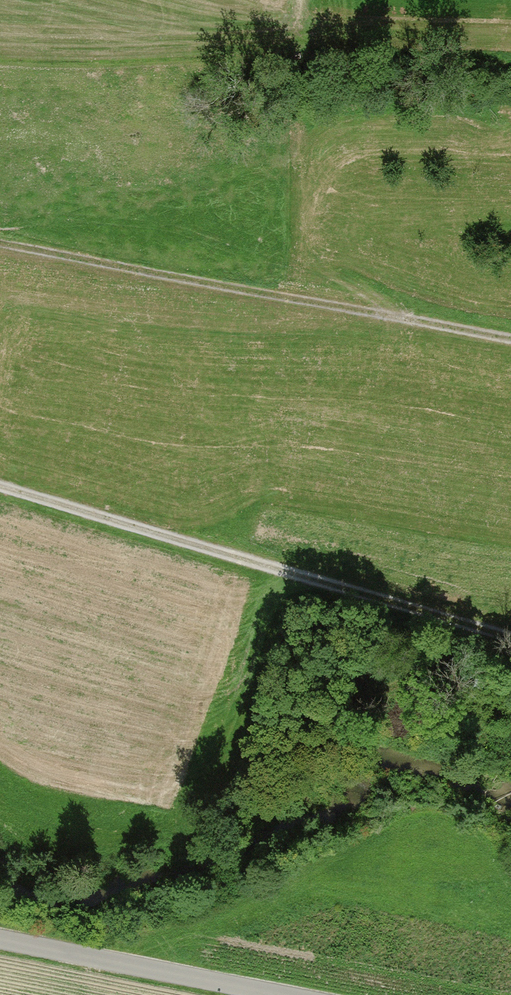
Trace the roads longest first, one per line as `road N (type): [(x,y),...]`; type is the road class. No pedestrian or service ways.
road 1 (track): [(0,462),(510,624)]
road 2 (track): [(510,339),(0,246)]
road 3 (unclassified): [(294,994),(0,937)]
road 4 (track): [(403,319),(315,270),(297,234)]

